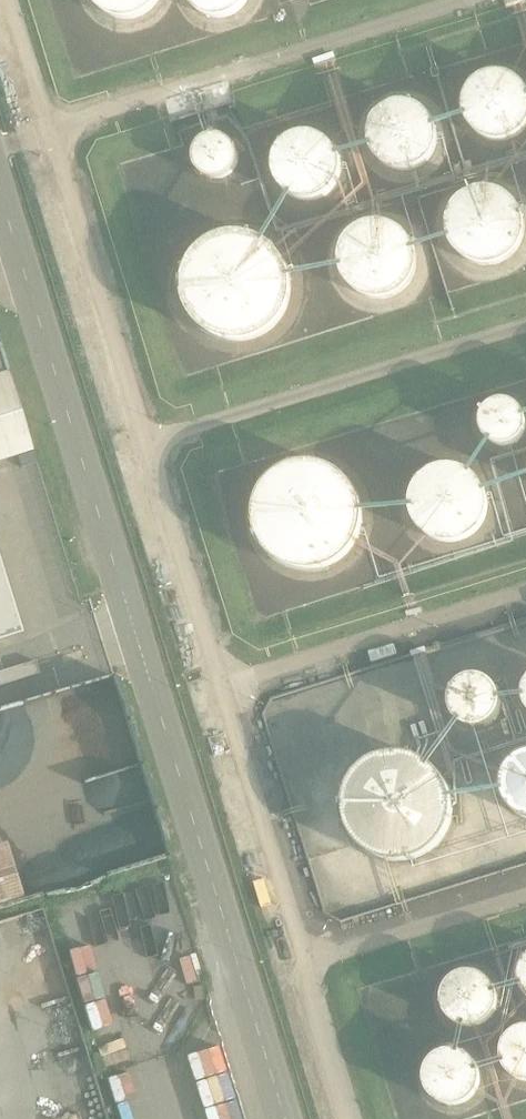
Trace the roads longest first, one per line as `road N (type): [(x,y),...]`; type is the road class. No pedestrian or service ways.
road 1 (unclassified): [(283,1118),(0,191)]

